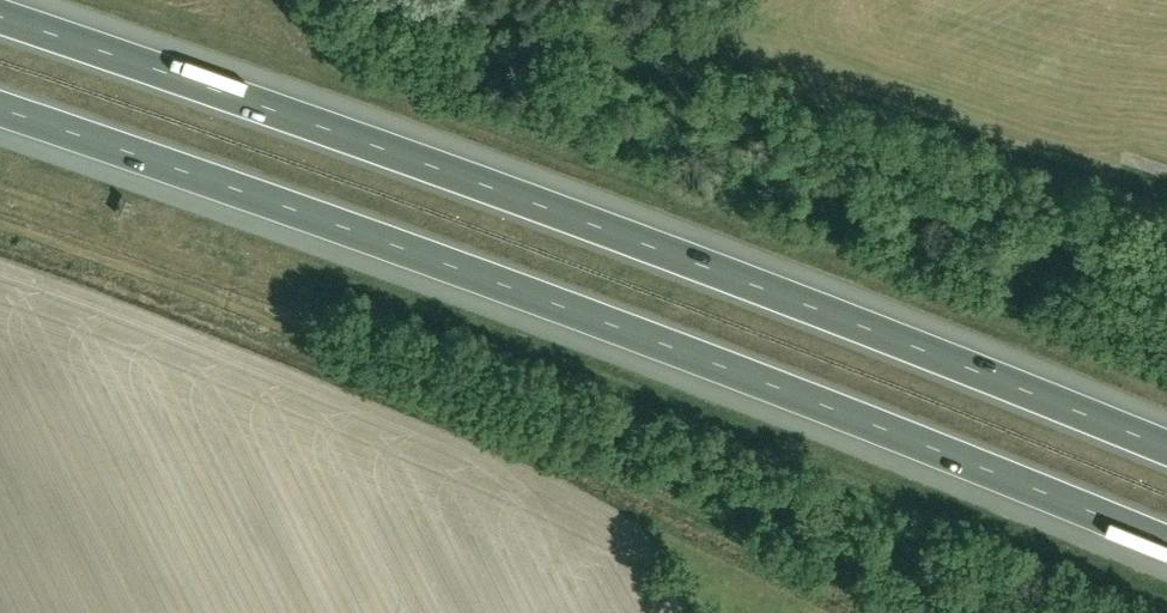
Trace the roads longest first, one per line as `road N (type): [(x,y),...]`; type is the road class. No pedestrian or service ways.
road 1 (motorway): [(0,108),(479,275),(1166,543)]
road 2 (motorway): [(1166,447),(500,191),(0,17)]

